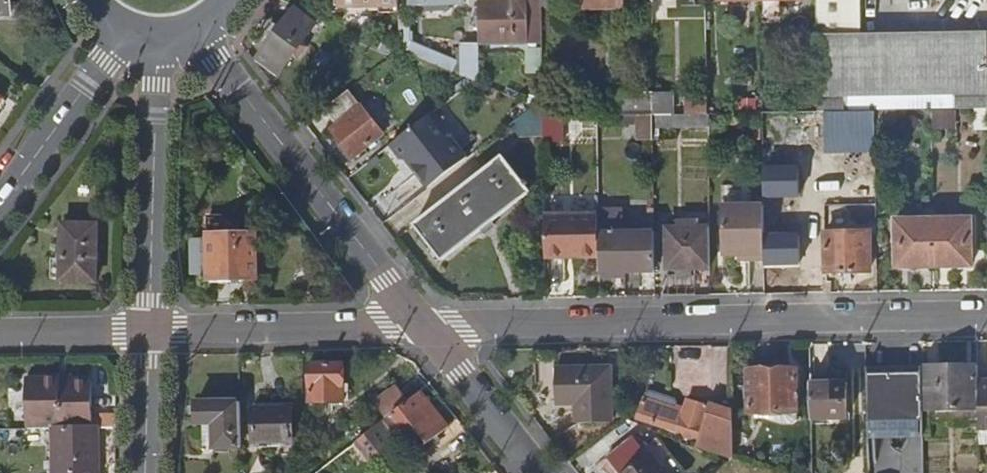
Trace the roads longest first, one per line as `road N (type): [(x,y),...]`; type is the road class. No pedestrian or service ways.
road 1 (residential): [(413,320),(986,314)]
road 2 (residential): [(413,320),(194,32)]
road 3 (residential): [(157,42),(150,329)]
road 4 (residential): [(150,329),(413,320)]
road 5 (tertiary): [(0,207),(116,35)]
road 6 (residential): [(536,472),(413,320)]
road 7 (residential): [(0,333),(150,329)]
road 8 (residential): [(150,329),(145,472)]

